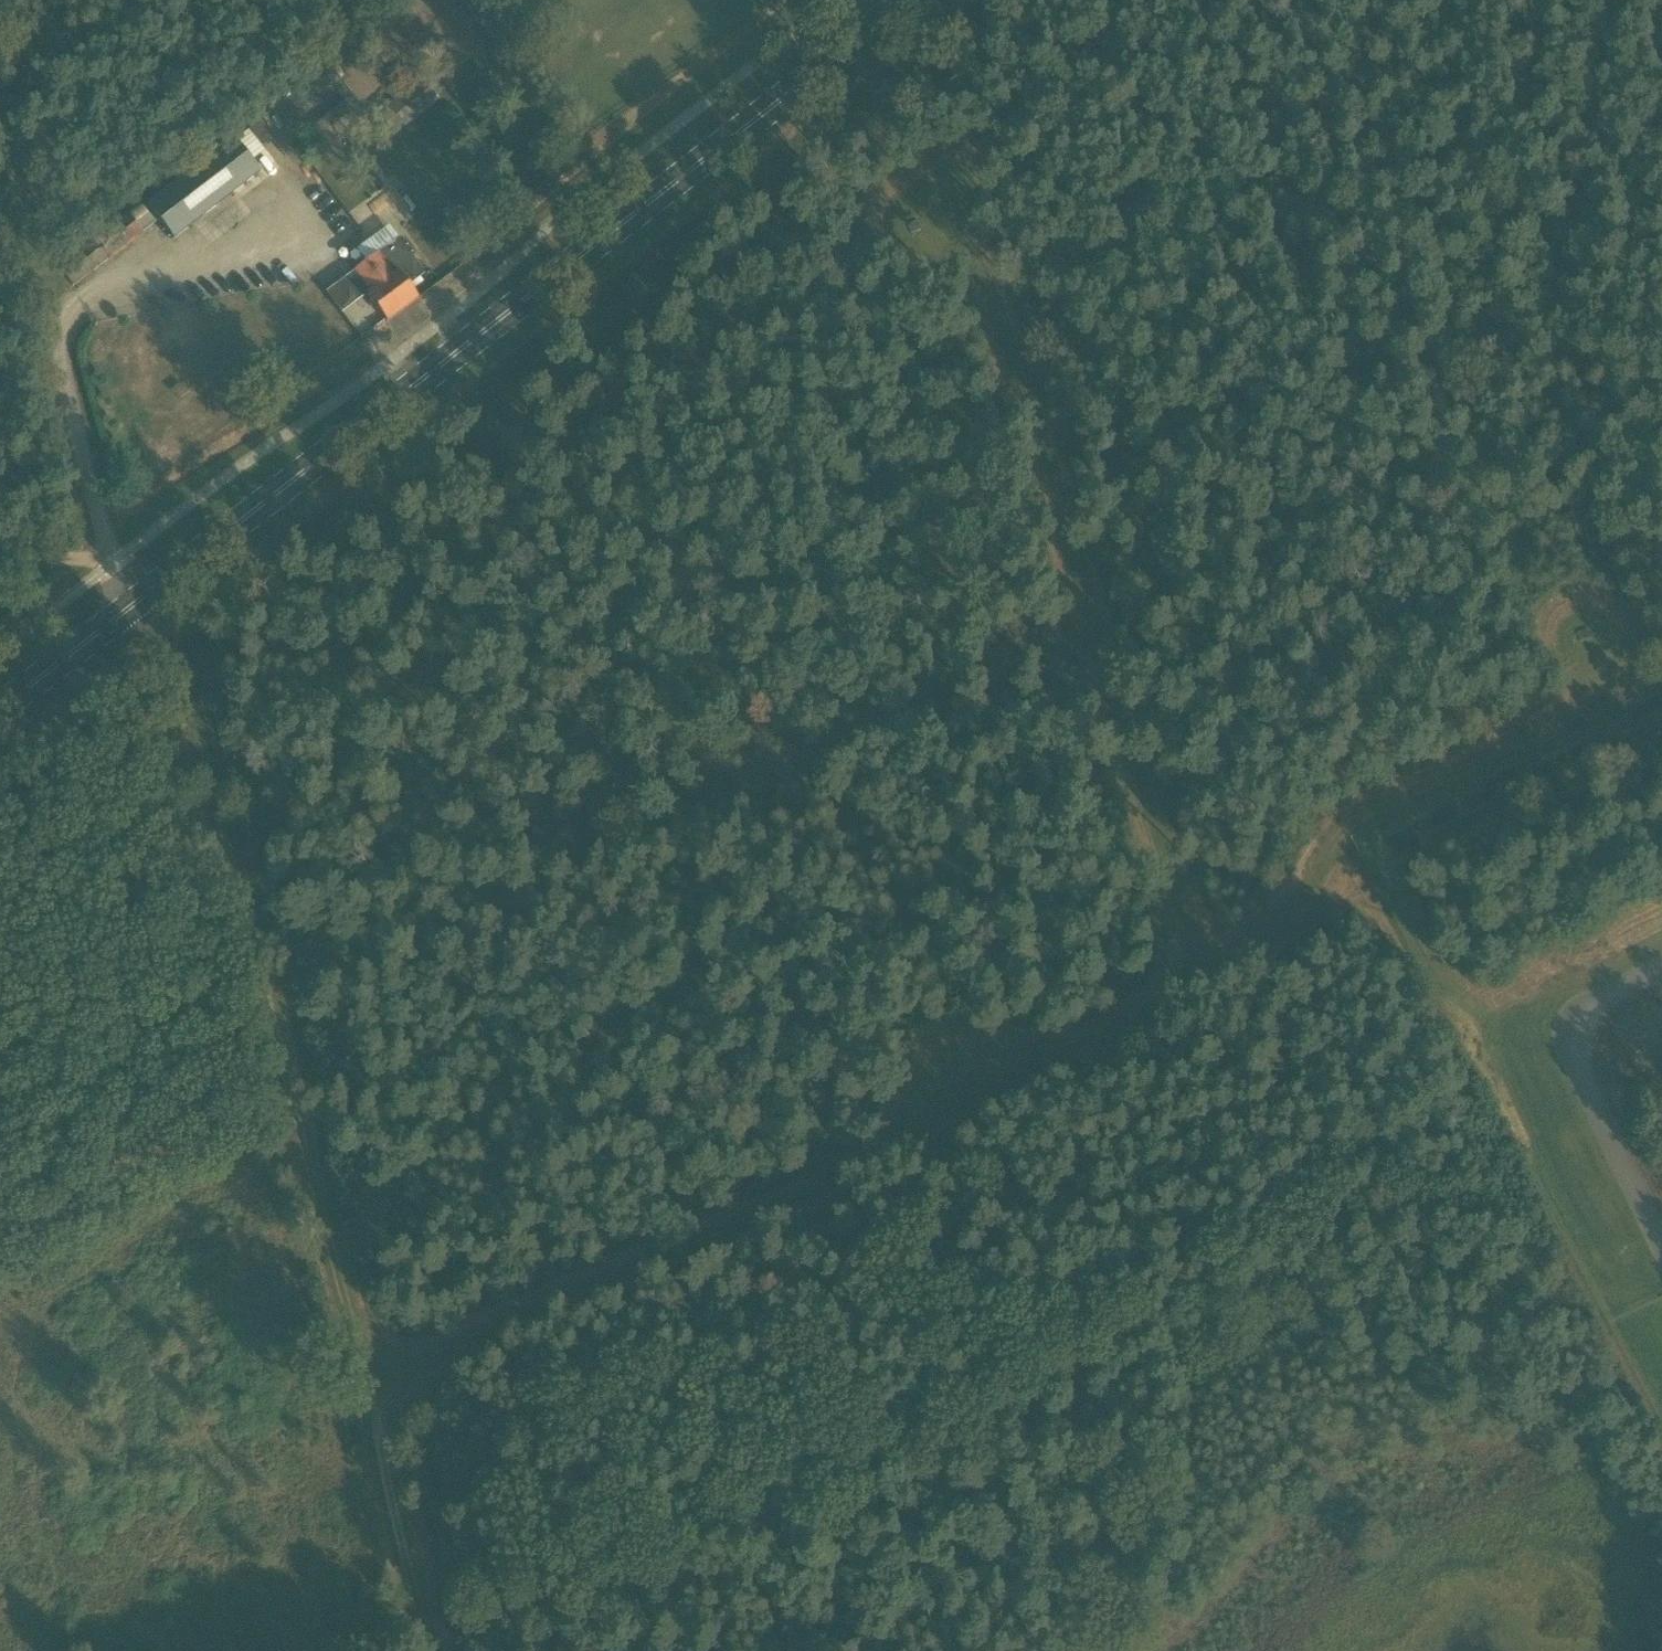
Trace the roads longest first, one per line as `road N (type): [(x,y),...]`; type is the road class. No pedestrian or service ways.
road 1 (track): [(359,1400),(871,1184),(1300,913),(1341,831),(1661,681)]
road 2 (track): [(1201,977),(1030,412),(941,201),(1266,0)]
road 3 (primary): [(0,710),(910,0)]
road 4 (track): [(249,994),(1095,627)]

